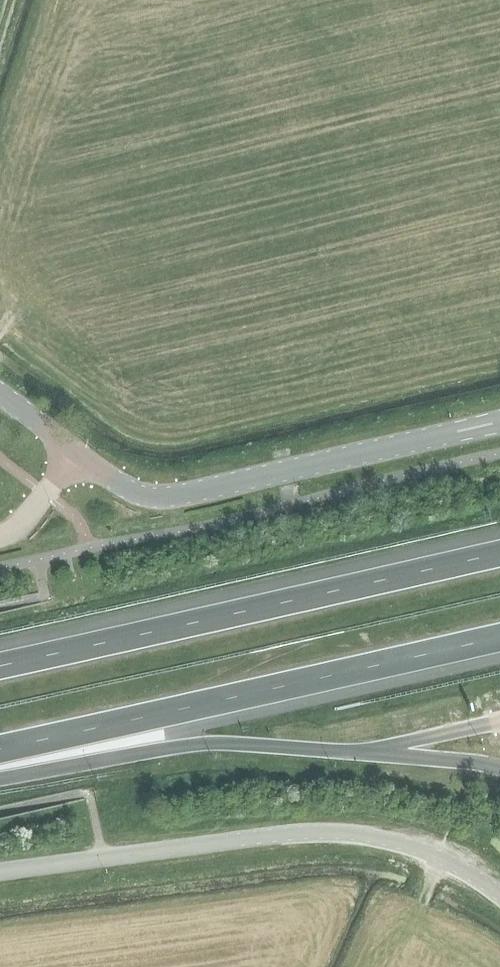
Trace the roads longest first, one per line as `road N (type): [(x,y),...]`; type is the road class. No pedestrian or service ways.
road 1 (unclassified): [(0,872),(323,832),(421,849),(499,895)]
road 2 (motorway): [(0,748),(499,637)]
road 3 (motorway): [(499,558),(0,666)]
road 4 (tertiary): [(76,451),(128,490),(157,498),(499,422)]
road 5 (motorway): [(0,779),(215,743),(362,752)]

